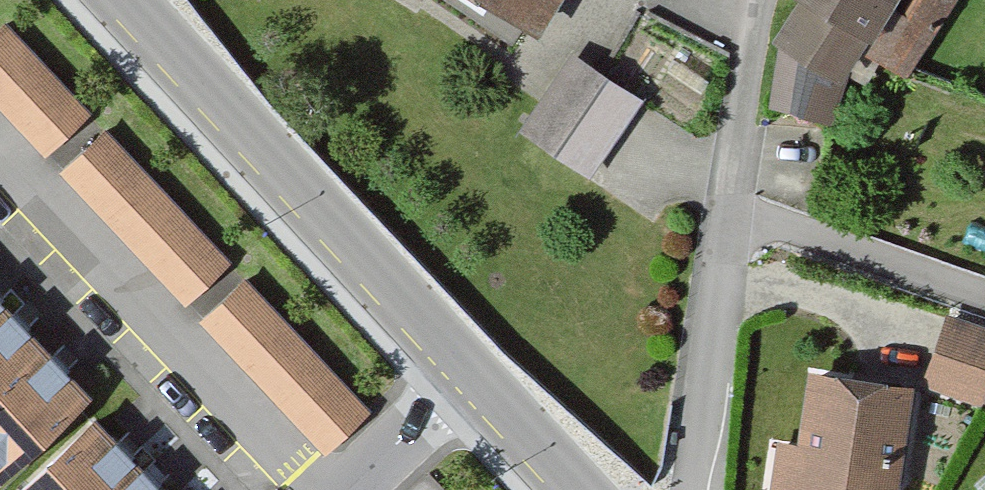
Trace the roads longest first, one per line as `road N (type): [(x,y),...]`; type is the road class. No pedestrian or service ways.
road 1 (tertiary): [(574,489),(117,0)]
road 2 (residential): [(759,0),(693,489)]

